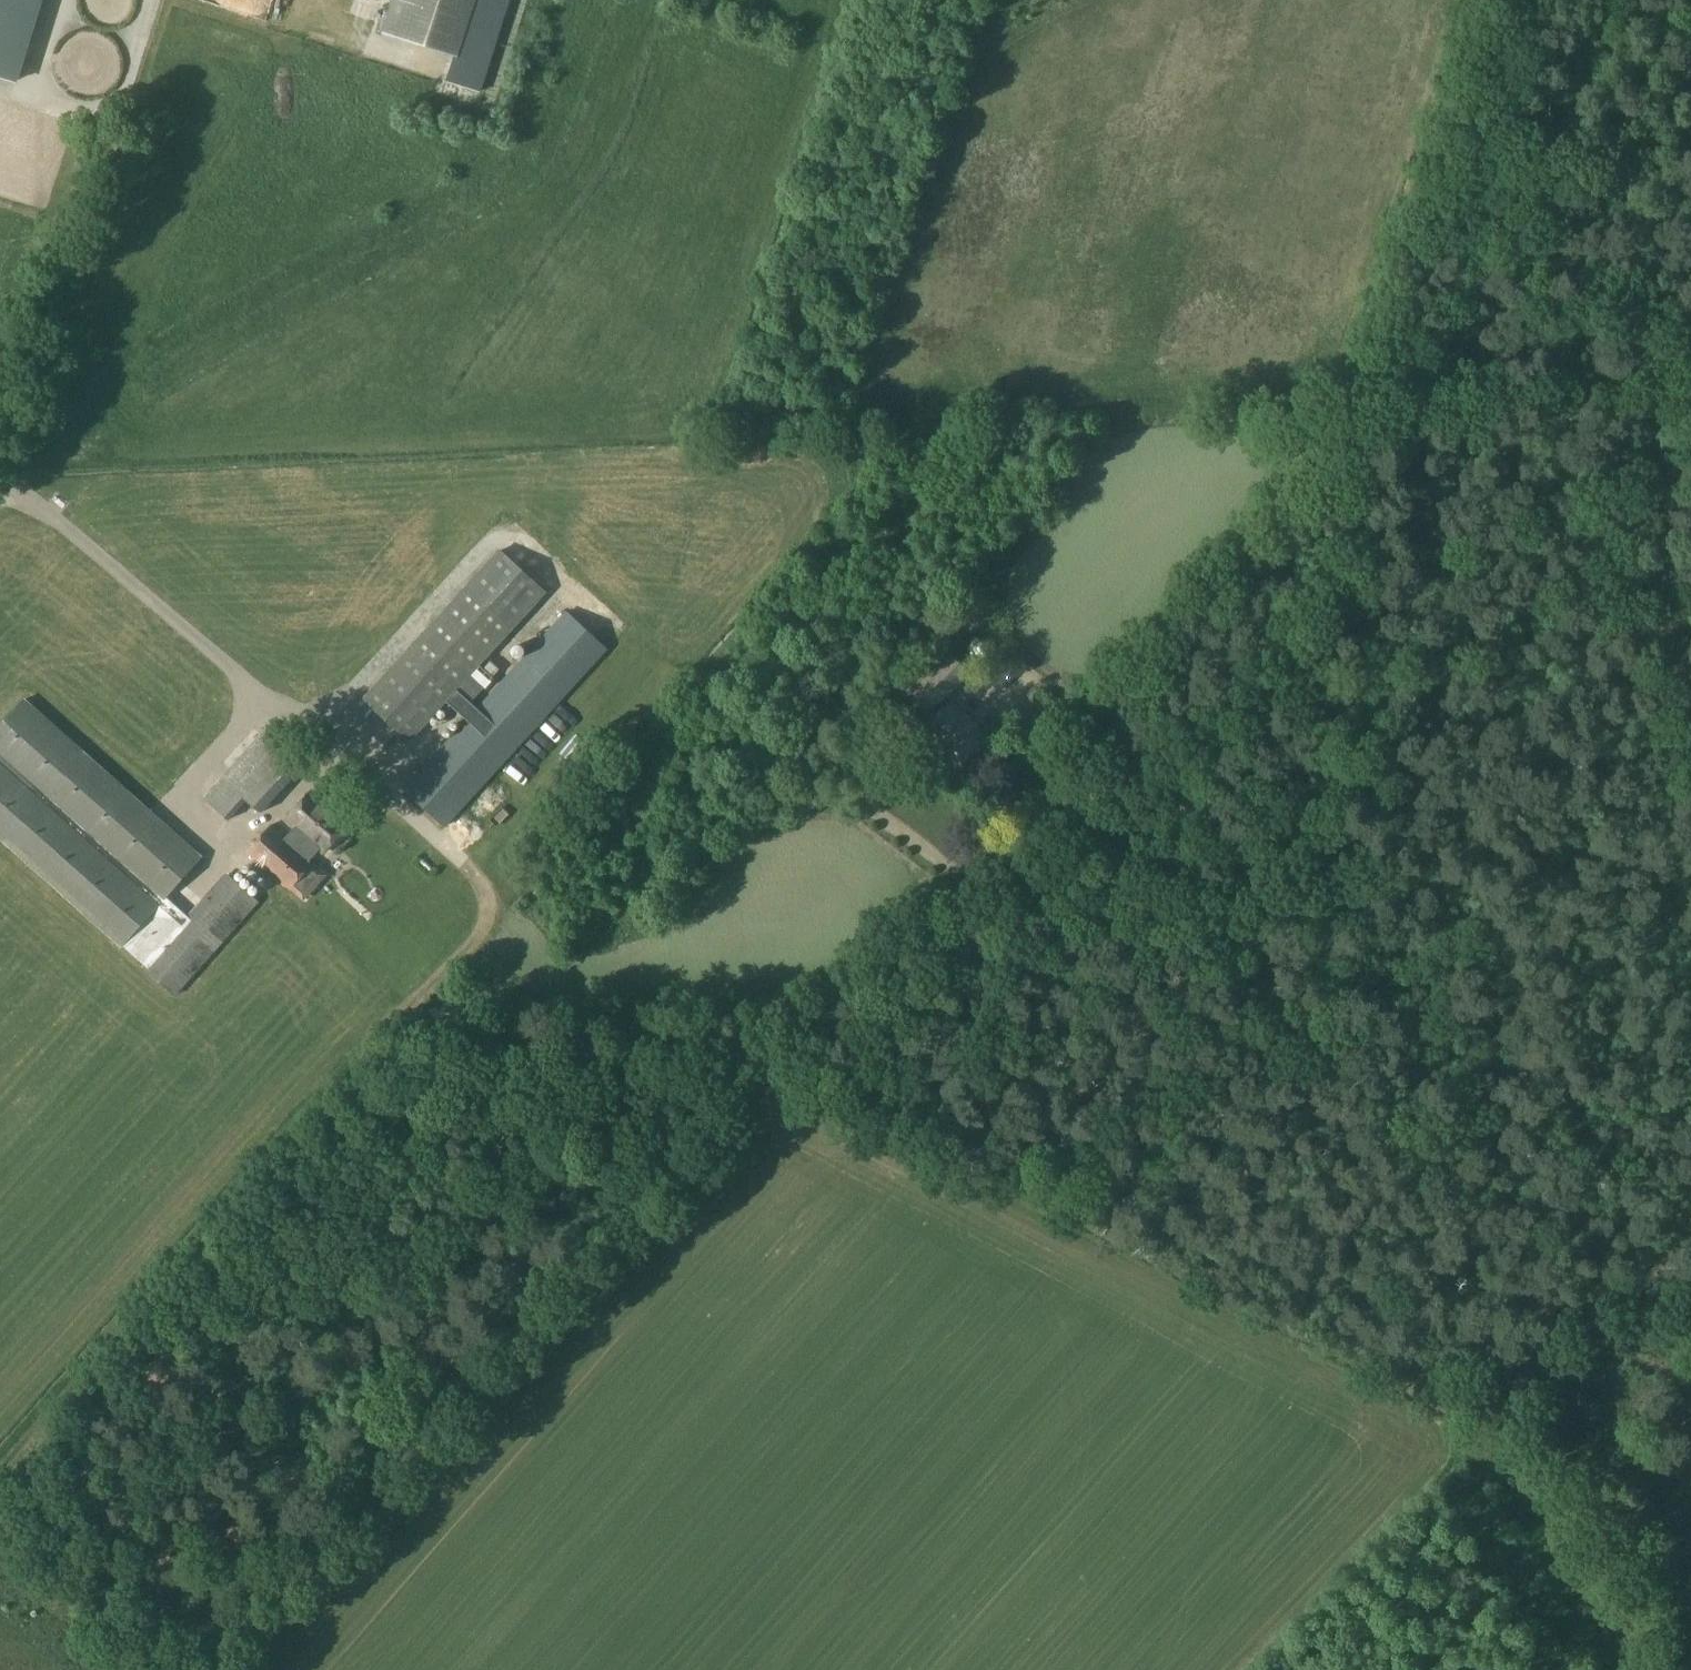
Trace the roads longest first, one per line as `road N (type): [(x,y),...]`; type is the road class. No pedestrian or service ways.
road 1 (track): [(1047,856),(1351,523),(1351,401),(1482,0)]

